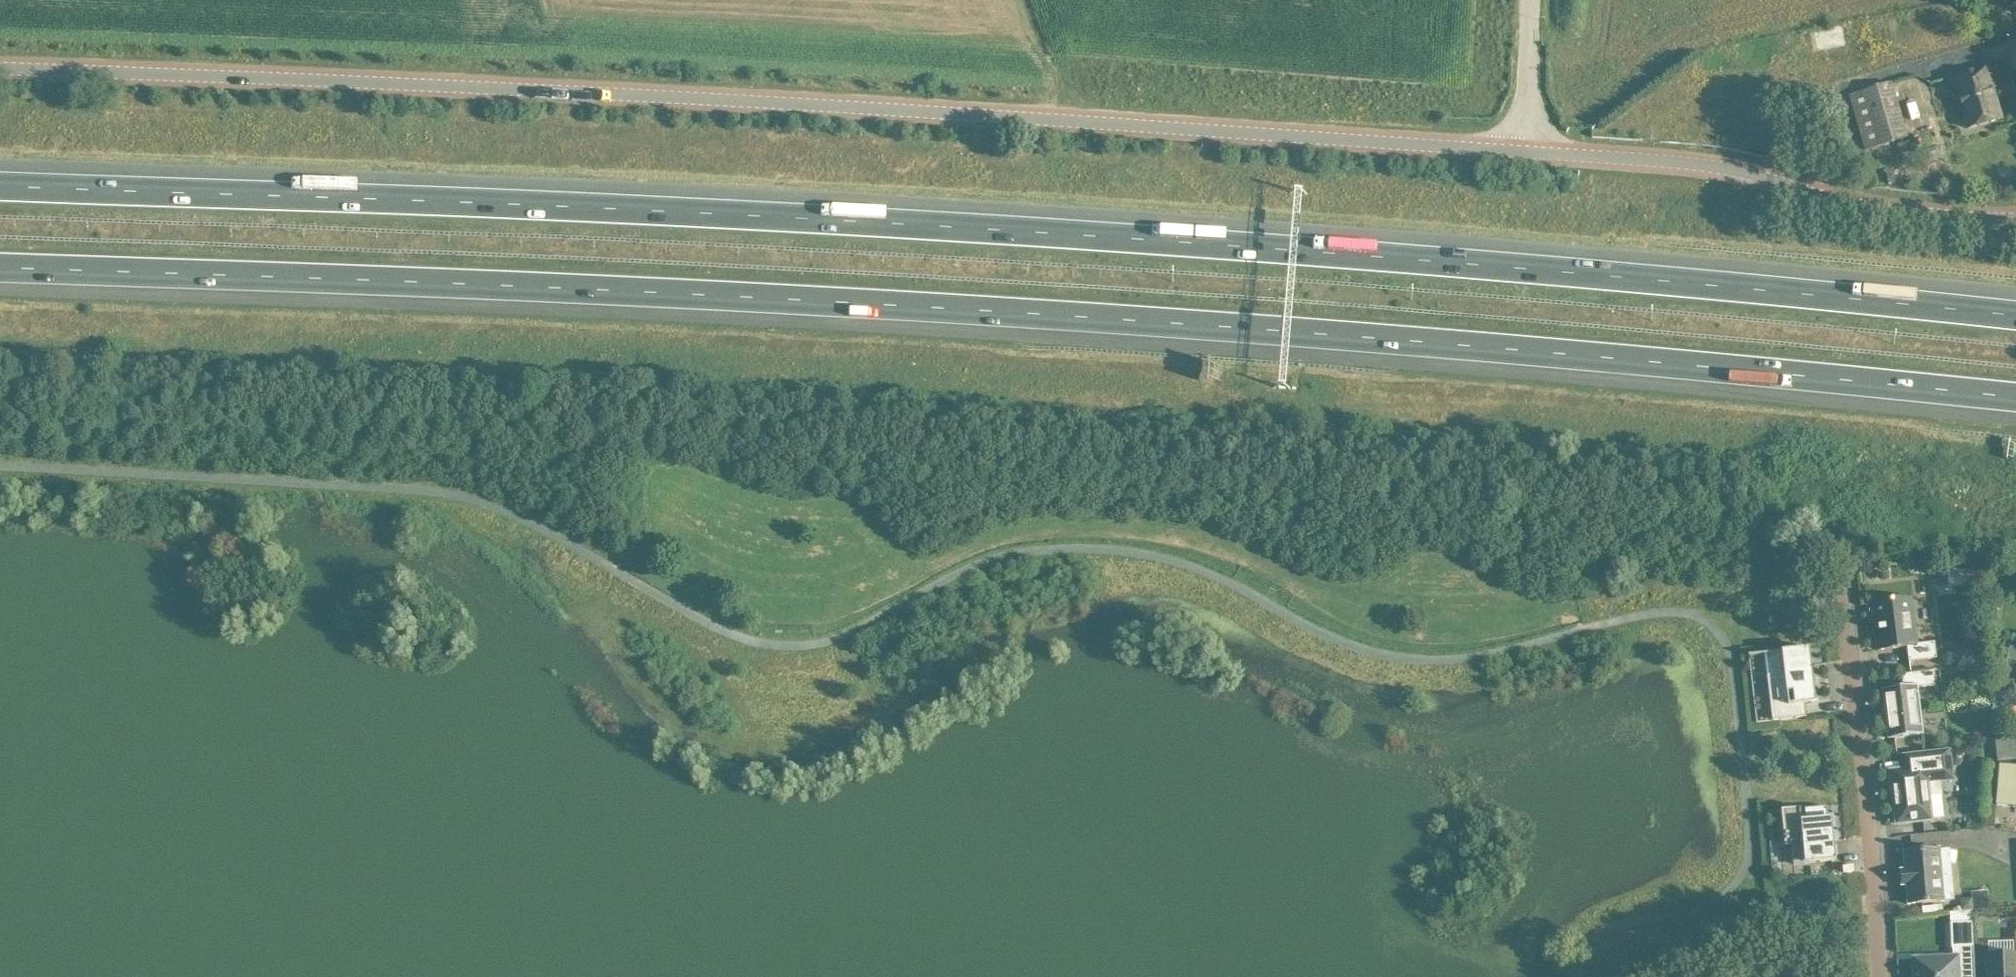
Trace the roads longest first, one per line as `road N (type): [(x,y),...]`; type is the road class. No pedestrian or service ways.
road 1 (secondary): [(2015,218),(1861,206),(1699,164),(530,90),(0,69)]
road 2 (motorway): [(2015,310),(1466,255),(481,192),(0,175)]
road 3 (motorway): [(0,269),(480,284),(1453,348),(2015,403)]
road 4 (residential): [(1840,568),(1880,976)]

